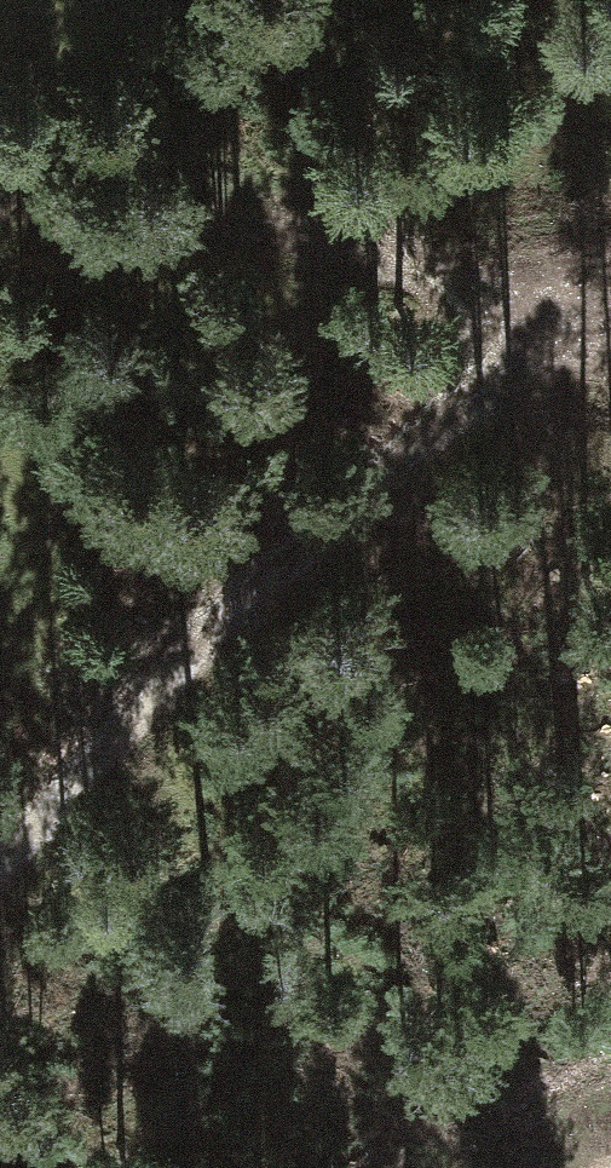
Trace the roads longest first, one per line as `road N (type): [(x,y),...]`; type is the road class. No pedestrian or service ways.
road 1 (track): [(0,851),(462,386),(539,332)]
road 2 (track): [(539,332),(349,243),(246,217),(119,198),(0,197)]

